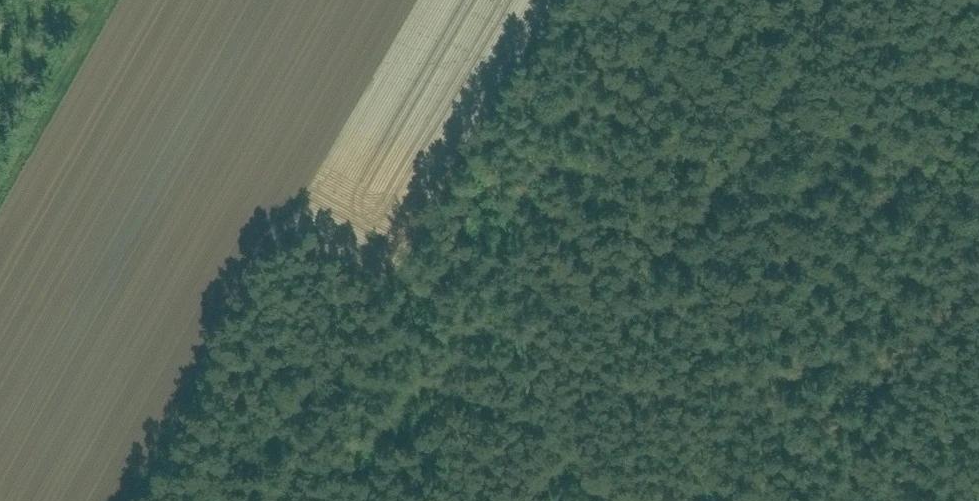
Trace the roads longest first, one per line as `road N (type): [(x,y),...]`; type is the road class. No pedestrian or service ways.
road 1 (track): [(598,500),(501,425),(351,378),(225,373)]

